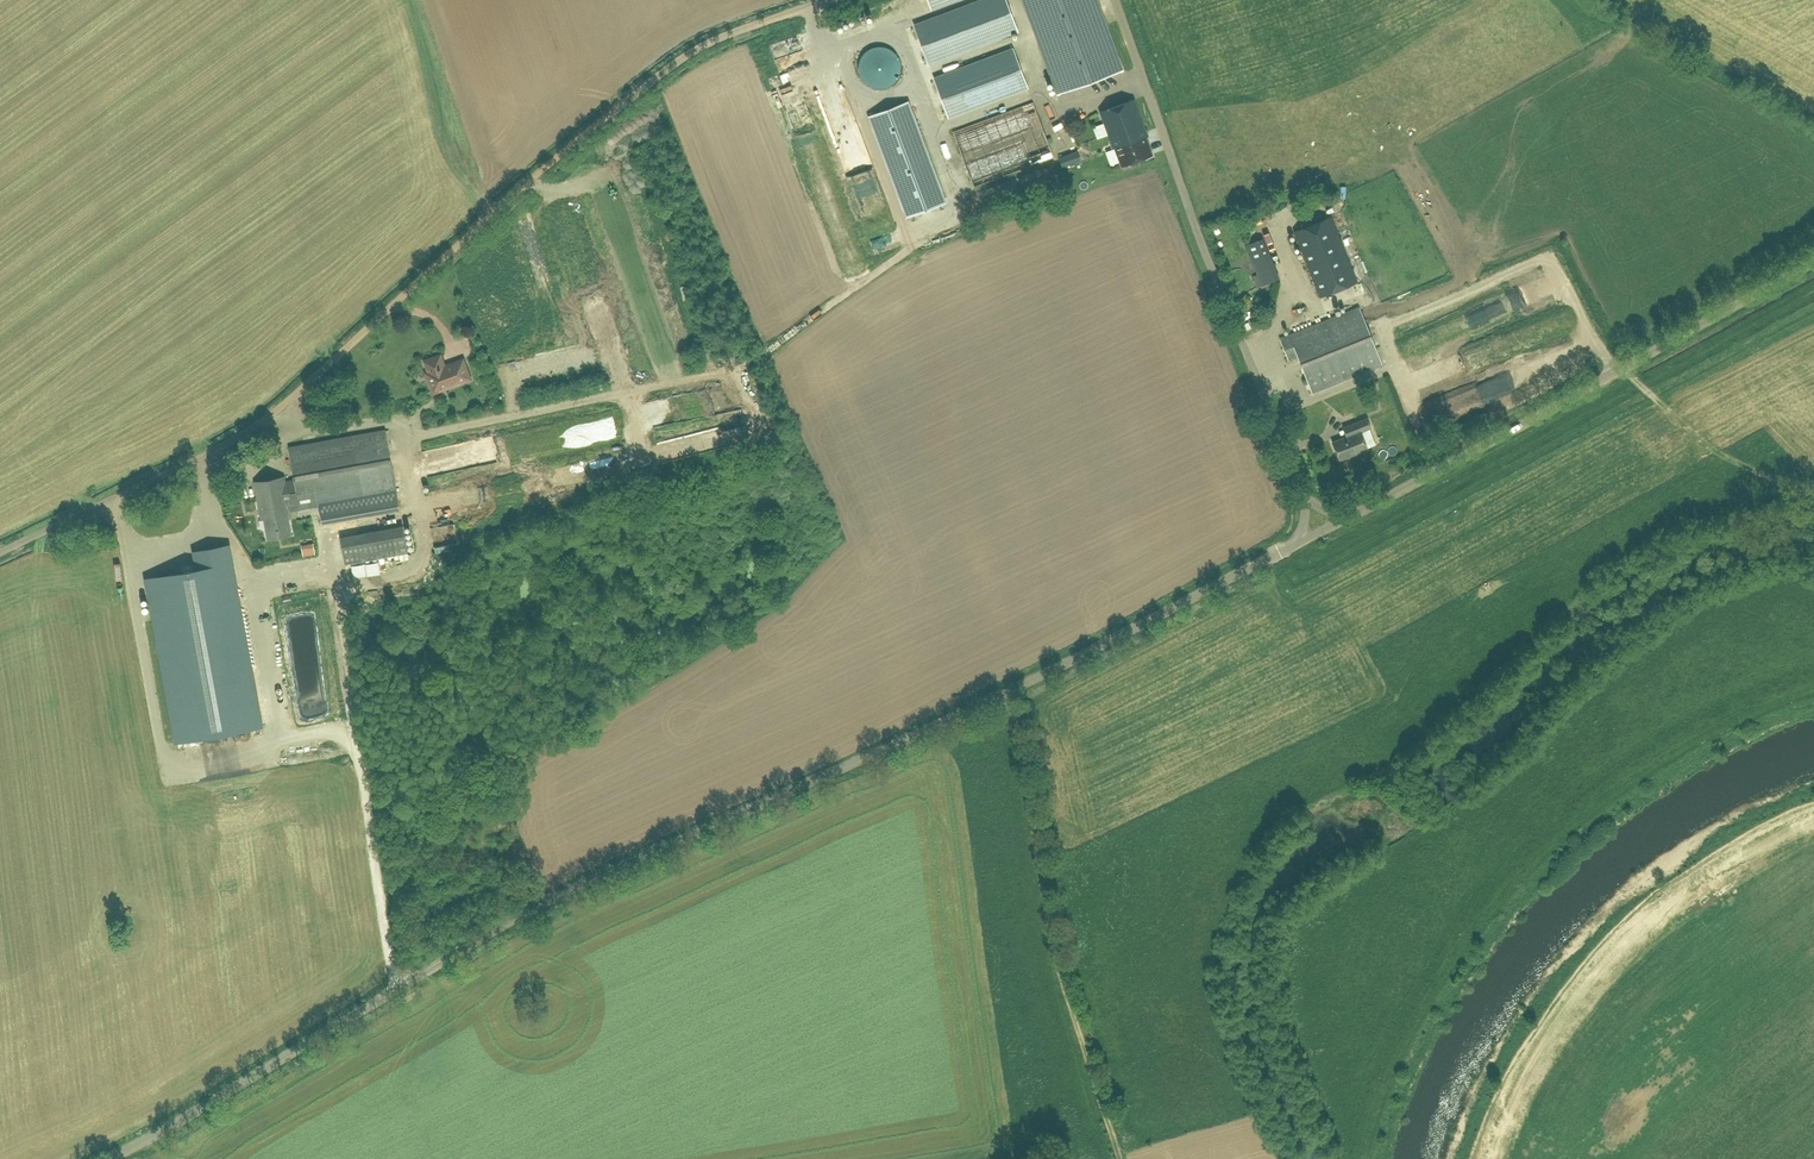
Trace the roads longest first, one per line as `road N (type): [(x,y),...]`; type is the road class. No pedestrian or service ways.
road 1 (unclassified): [(106,1158),(545,900),(1004,694),(1299,542)]
road 2 (unclassified): [(0,553),(225,447),(280,409),(507,200),(678,61),(831,0)]
road 3 (unclassified): [(1306,499),(1113,0)]
road 4 (unclassified): [(1345,517),(1813,269)]
road 5 (track): [(1115,1158),(1055,949),(1004,694)]
road 6 (track): [(1813,492),(1741,467),(1624,370)]

